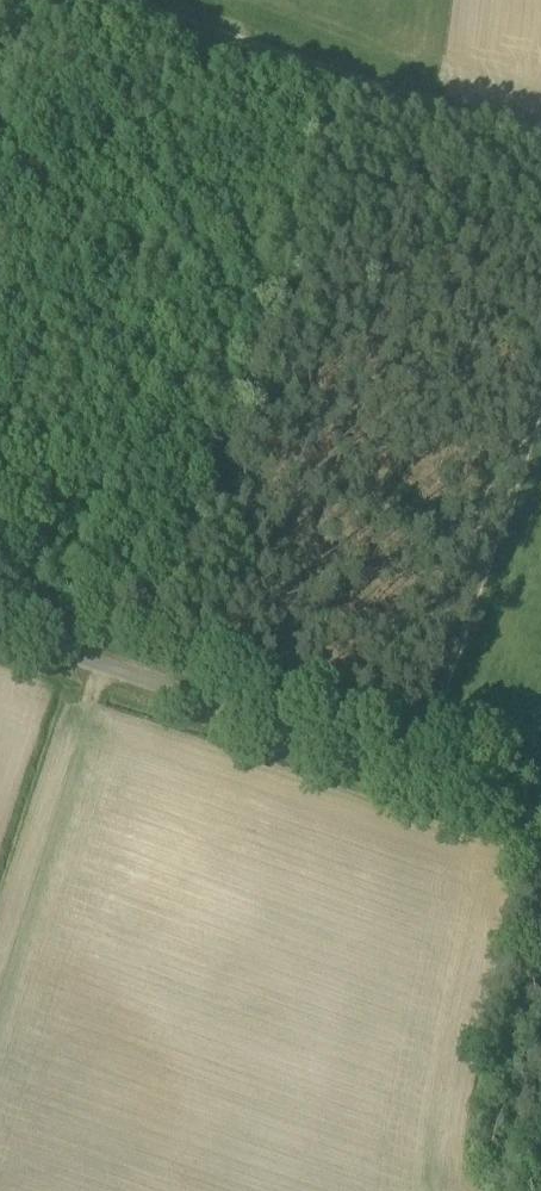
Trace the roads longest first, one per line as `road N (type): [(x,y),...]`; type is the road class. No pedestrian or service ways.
road 1 (unclassified): [(540,821),(0,631)]

